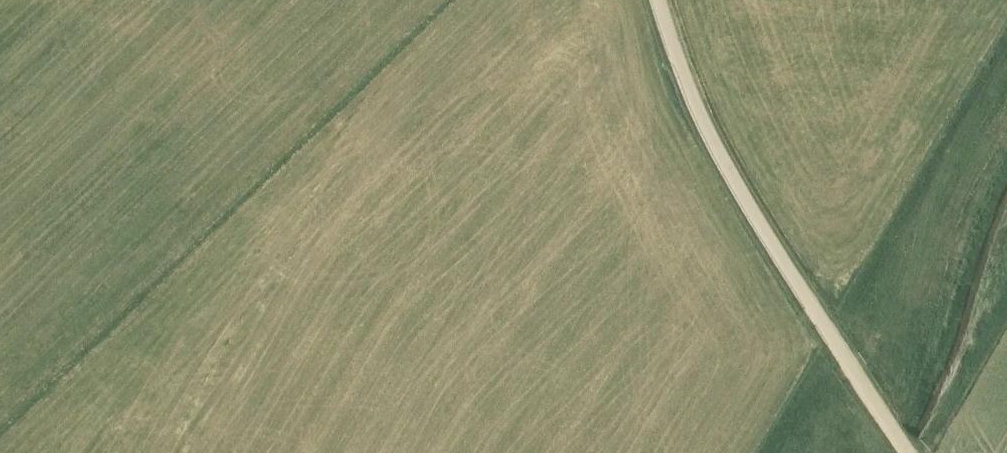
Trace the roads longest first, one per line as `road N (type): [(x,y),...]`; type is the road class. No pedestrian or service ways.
road 1 (track): [(664,0),(686,91),(764,240),(905,452)]

